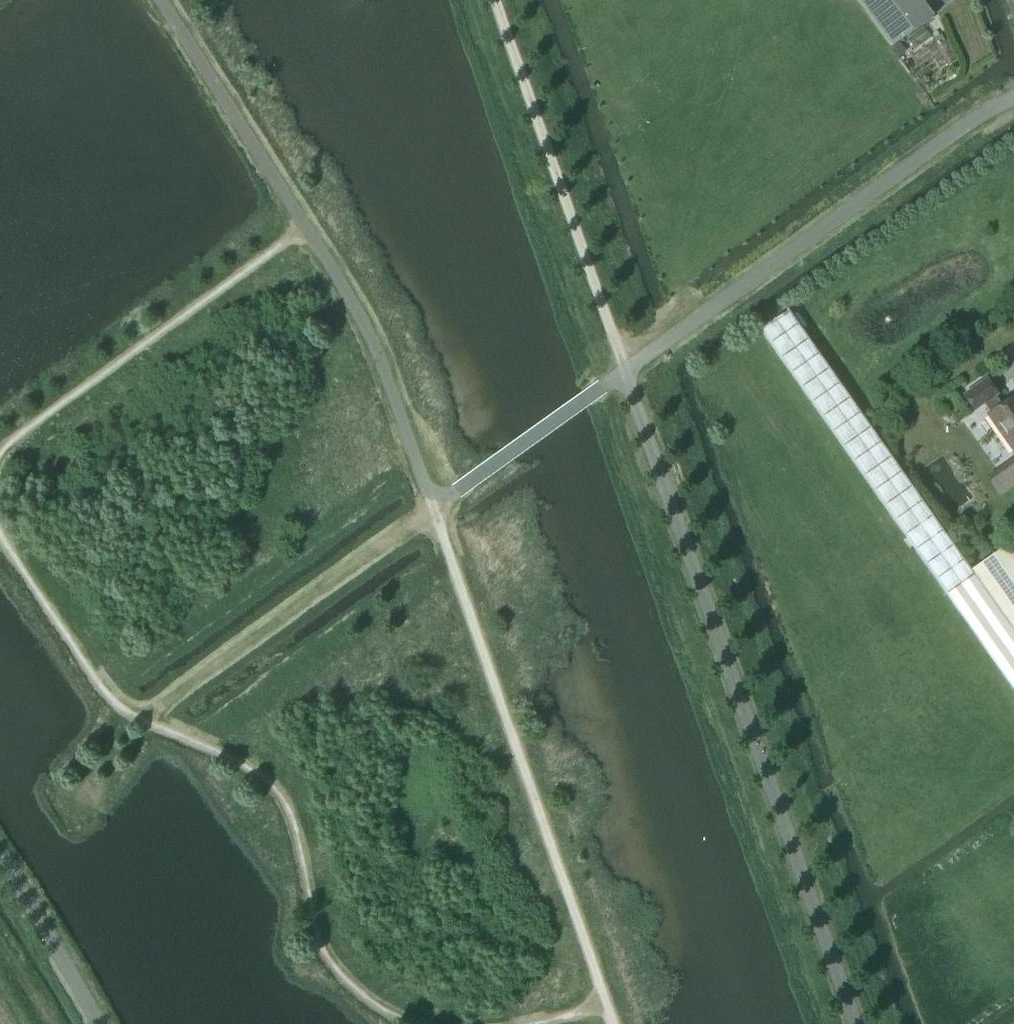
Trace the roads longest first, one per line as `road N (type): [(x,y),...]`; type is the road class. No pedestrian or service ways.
road 1 (track): [(624,372),(497,0)]

